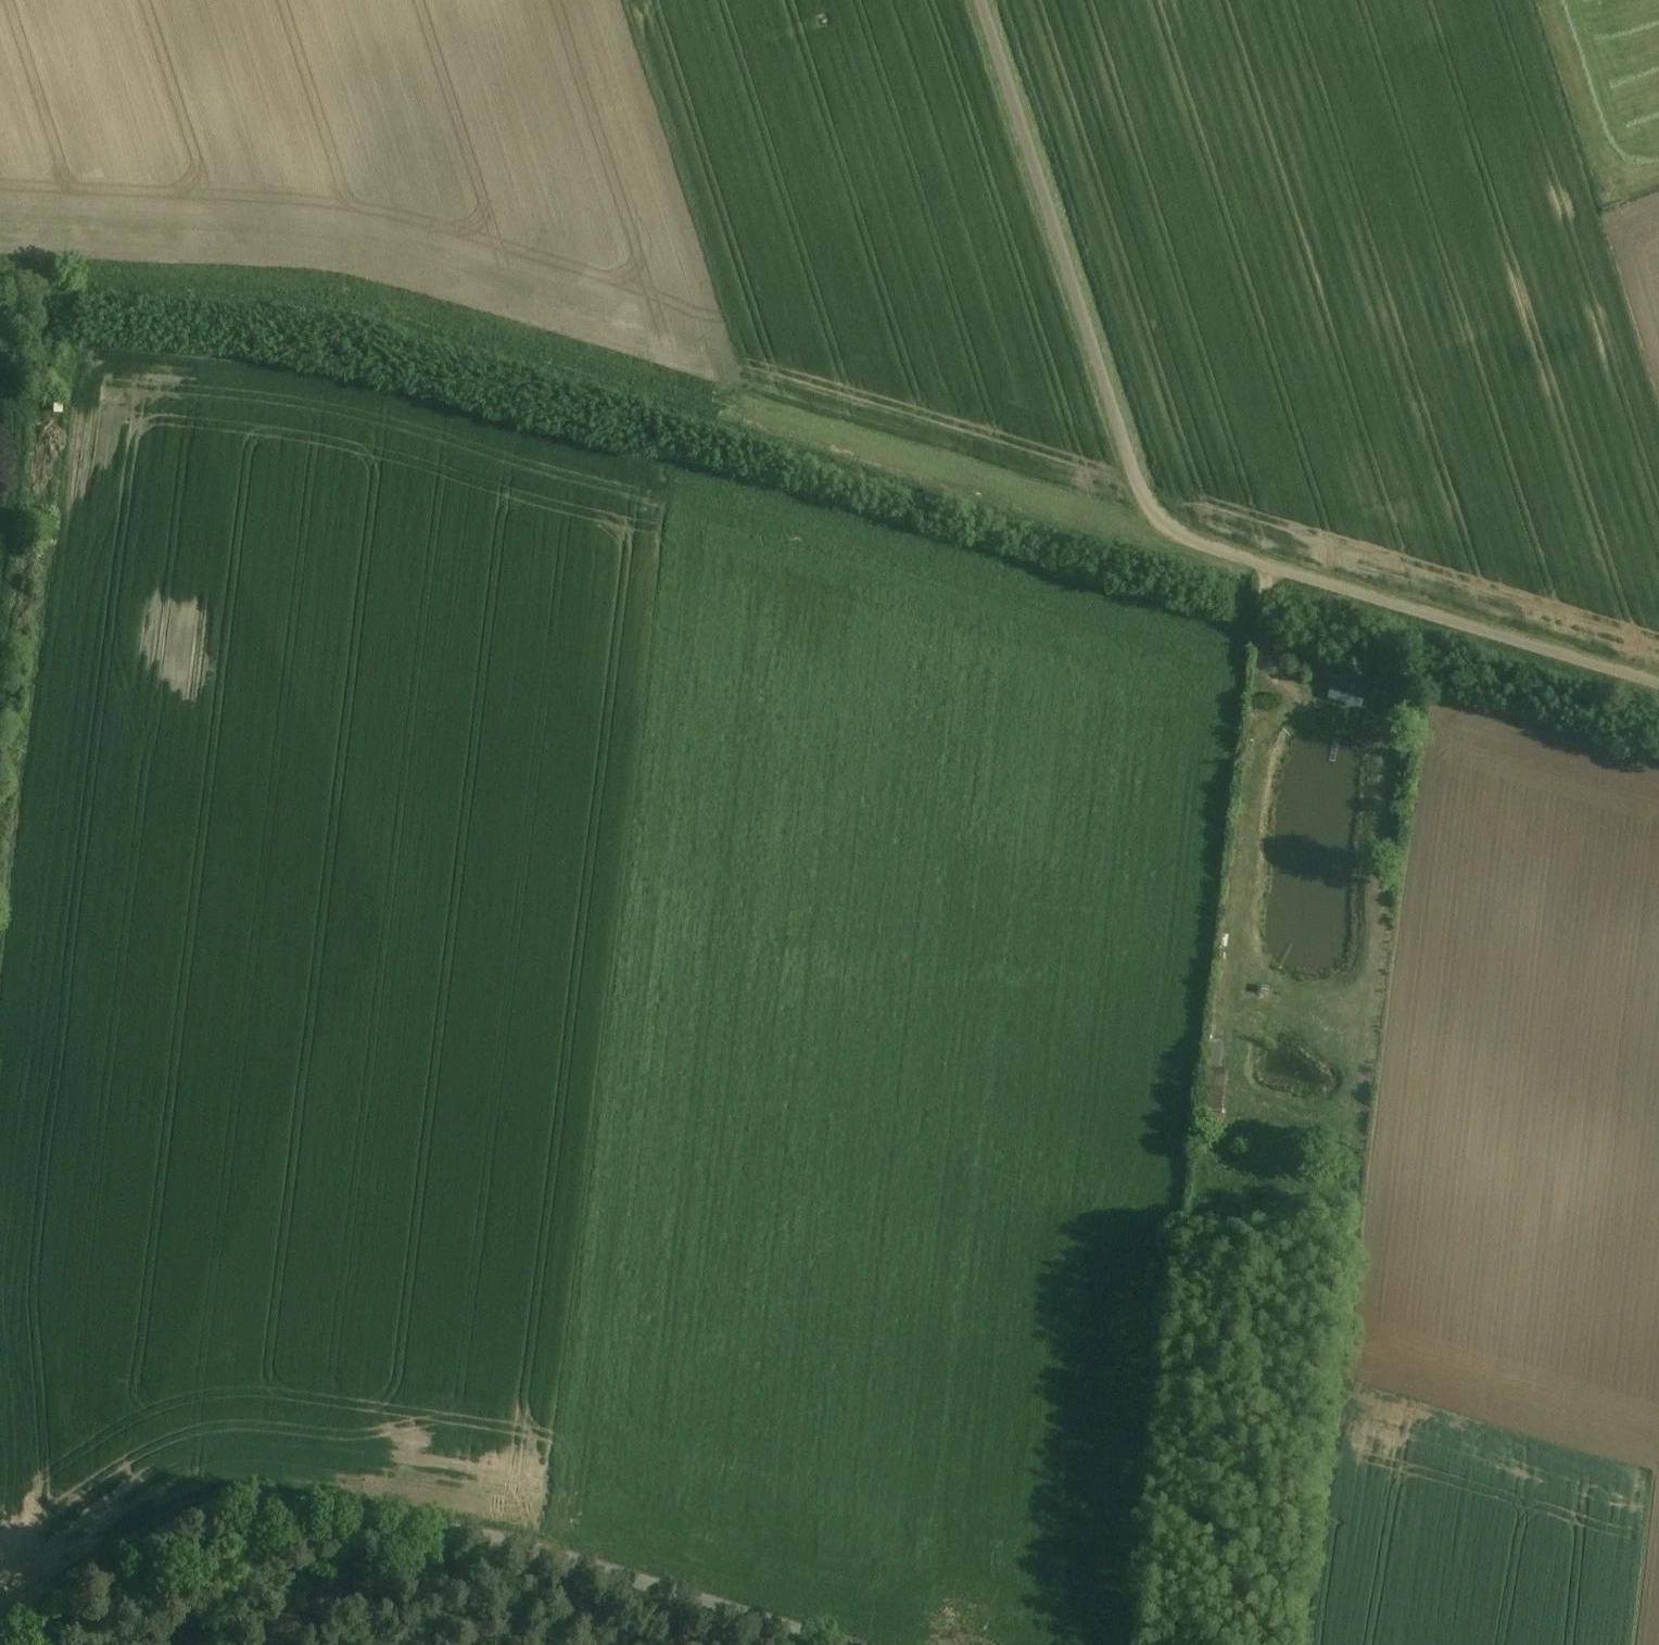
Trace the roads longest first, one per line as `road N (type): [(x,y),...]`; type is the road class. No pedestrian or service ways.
road 1 (unclassified): [(1658,684),(1270,568),(1166,526),(1137,485),(982,0)]
road 2 (unclassified): [(11,1644),(177,1534),(228,1515),(276,1515),(491,1543),(831,1644)]

